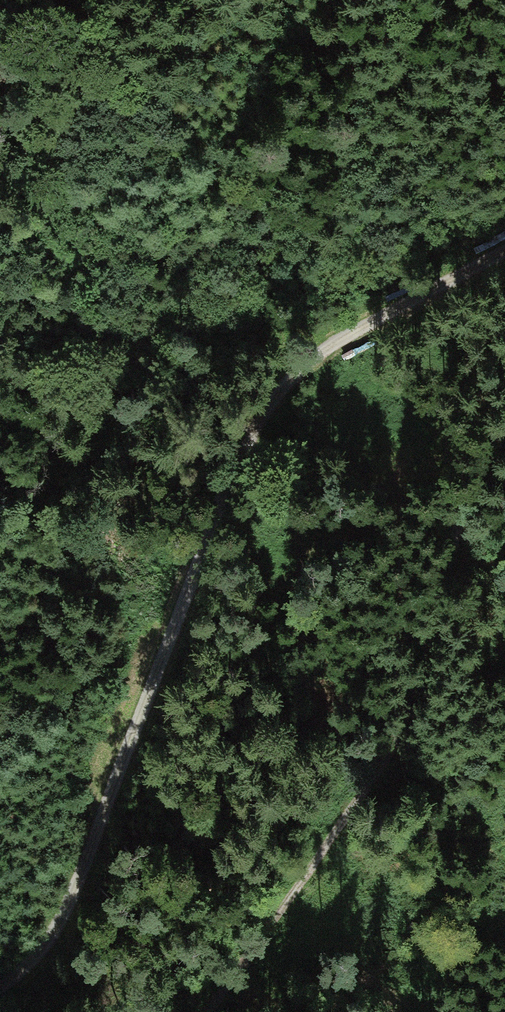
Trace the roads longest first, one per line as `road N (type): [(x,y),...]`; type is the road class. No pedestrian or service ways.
road 1 (track): [(0,986),(46,945),(74,891),(242,445),(275,396),(313,361),(504,250)]
road 2 (track): [(205,1011),(393,744),(416,695),(473,472),(504,419)]
road 3 (track): [(313,361),(191,125),(127,60),(111,0)]

